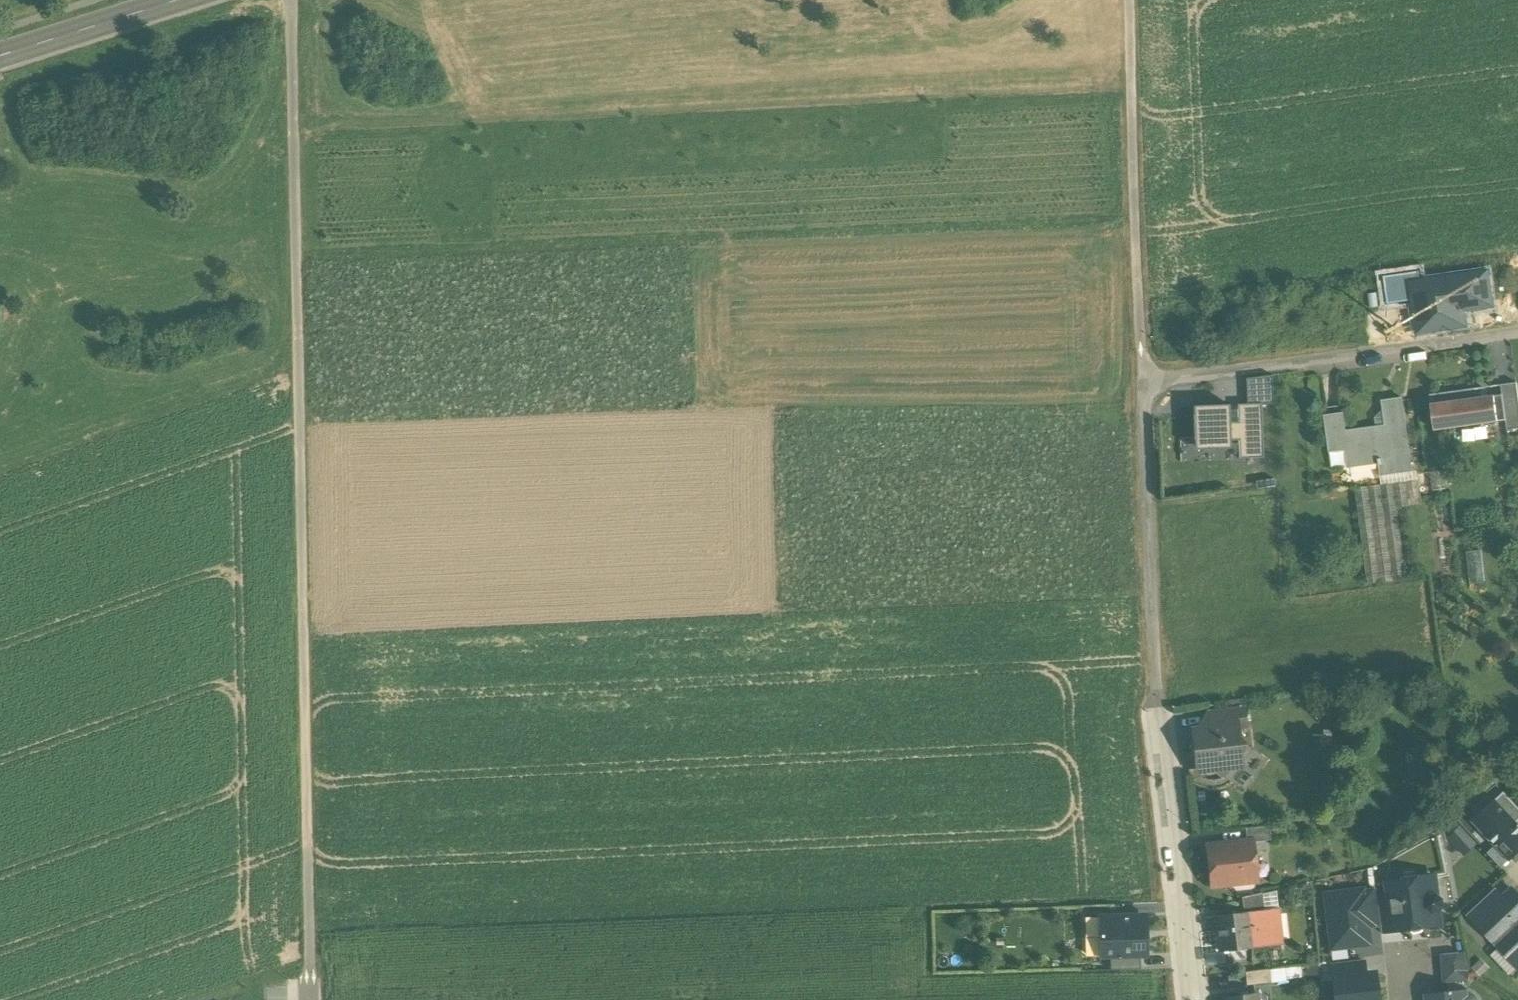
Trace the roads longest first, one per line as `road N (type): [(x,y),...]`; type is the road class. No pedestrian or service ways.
road 1 (track): [(309,979),(290,0)]
road 2 (residential): [(1143,384),(1156,705),(1195,999)]
road 3 (track): [(1143,384),(1129,0)]
road 4 (unclassified): [(1517,335),(1143,384)]
road 5 (tertiary): [(0,57),(183,0)]

